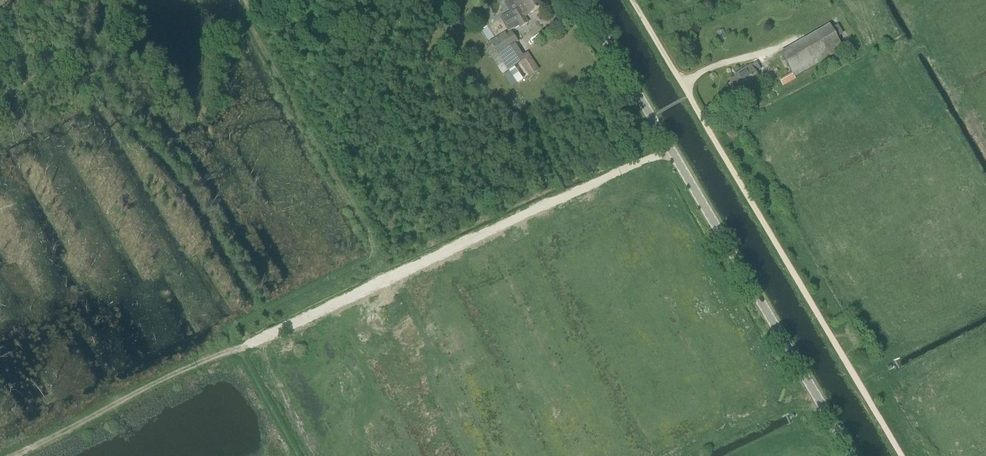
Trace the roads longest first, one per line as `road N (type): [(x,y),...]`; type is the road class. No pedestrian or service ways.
road 1 (unclassified): [(632,0),(902,455)]
road 2 (tertiary): [(852,455),(582,0)]
road 3 (track): [(239,351),(671,150)]
road 4 (track): [(14,455),(215,355),(239,351)]

